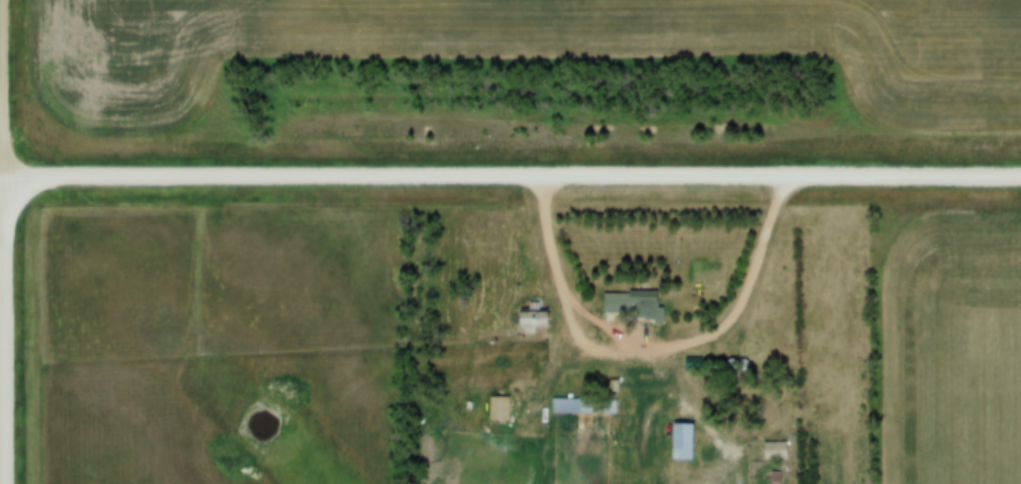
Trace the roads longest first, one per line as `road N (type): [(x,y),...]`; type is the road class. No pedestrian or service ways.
road 1 (residential): [(1020,170),(4,170)]
road 2 (residential): [(4,483),(4,170)]
road 3 (track): [(4,170),(4,0)]

